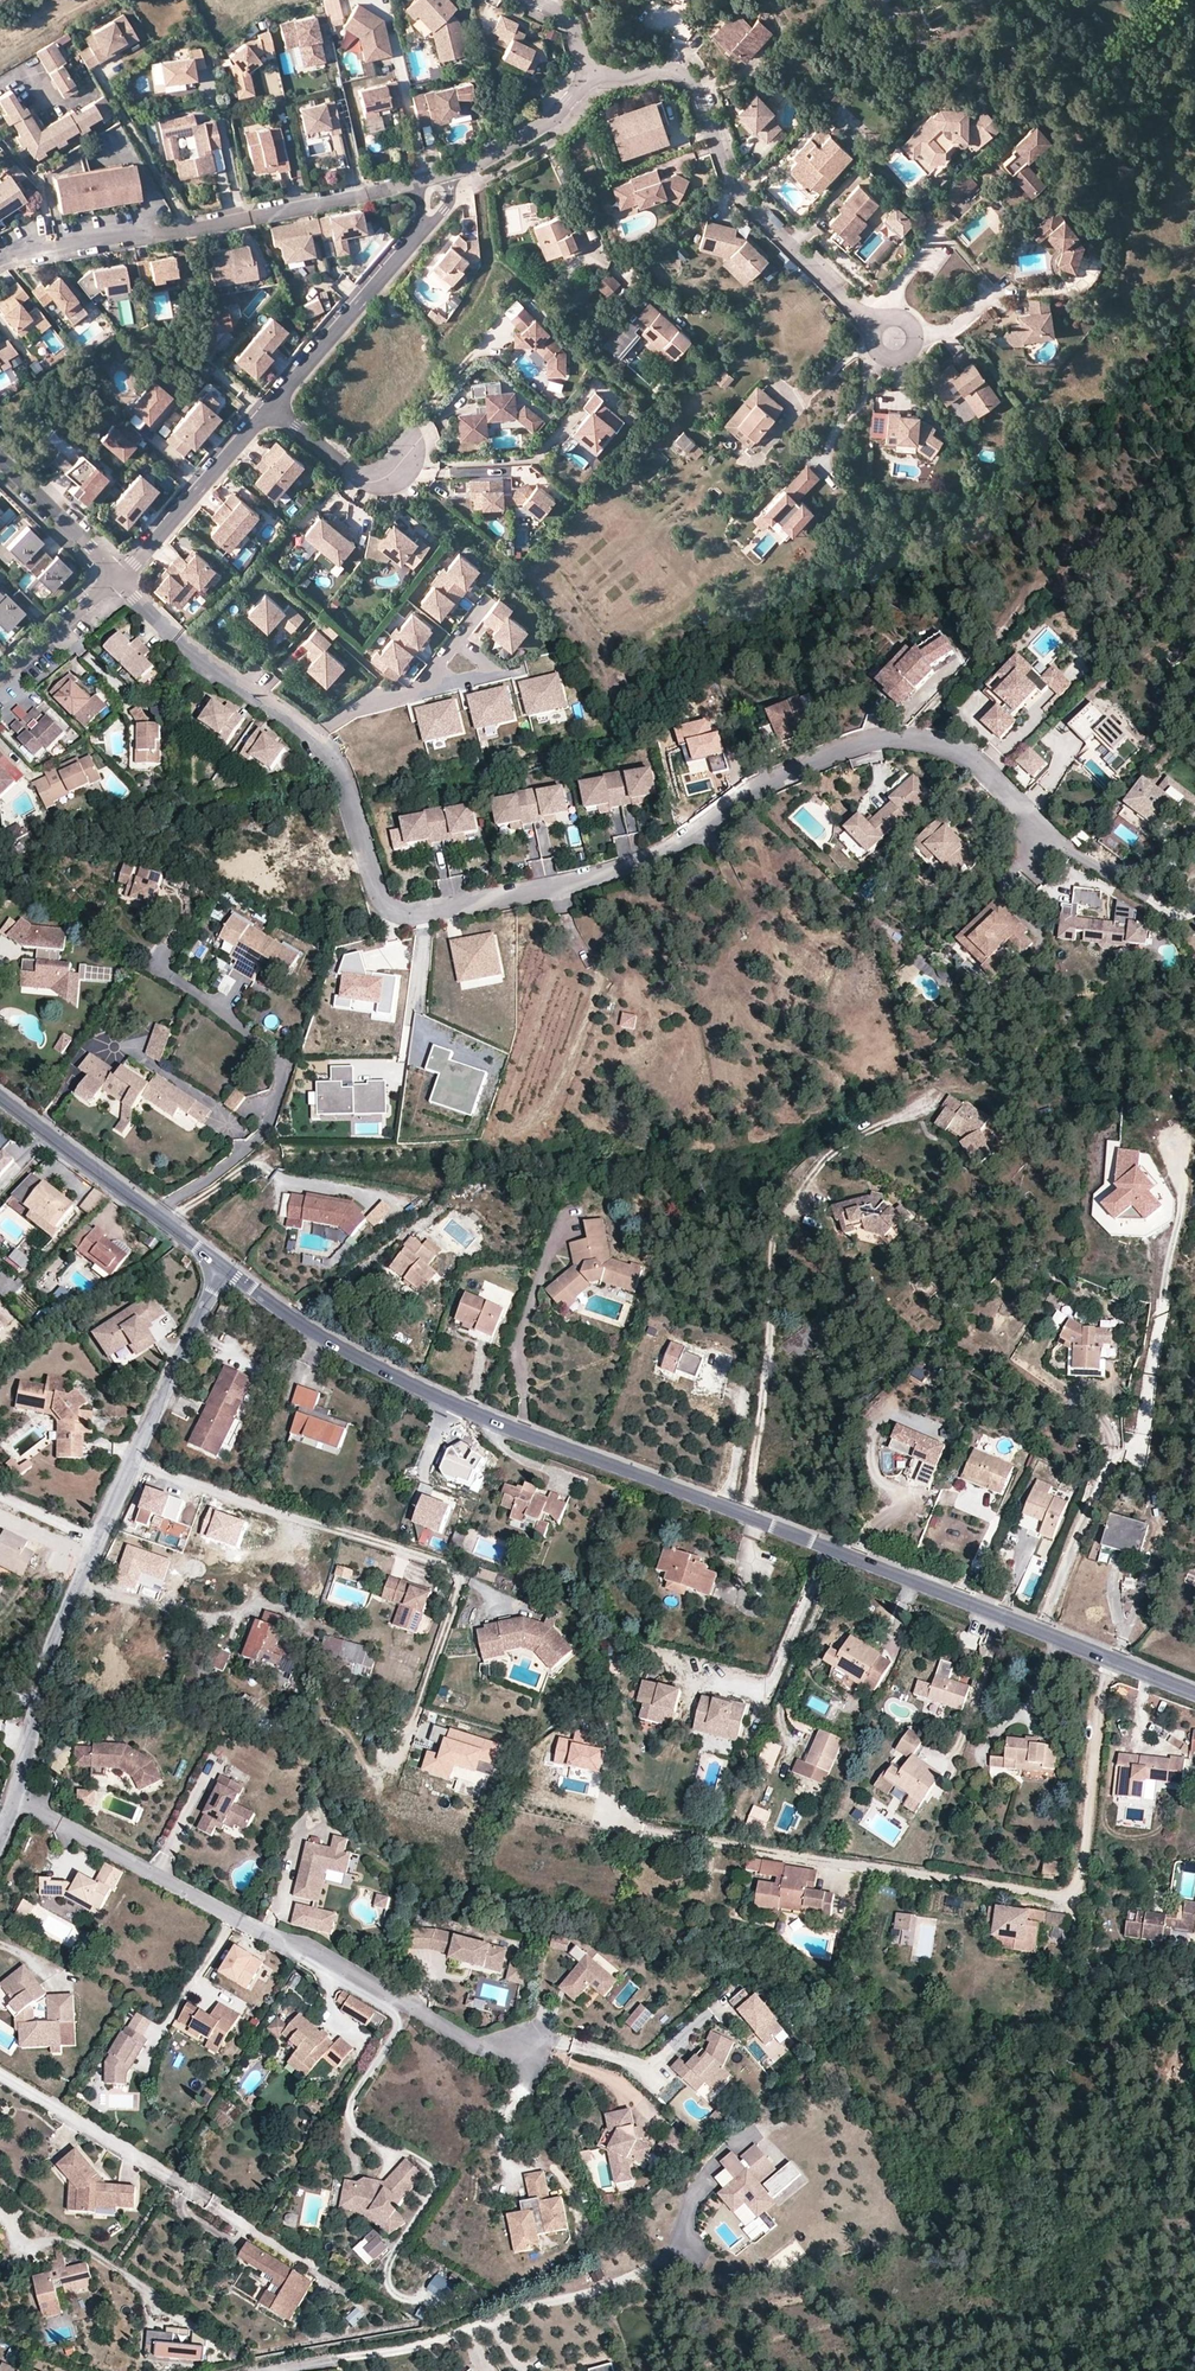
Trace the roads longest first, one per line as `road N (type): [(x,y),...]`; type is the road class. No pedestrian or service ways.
road 1 (residential): [(119,579),(174,640),(314,739),(341,775),(378,901),(407,915),(620,869),(697,834),(786,773),(893,739),(930,742),(977,764),(1046,856)]
road 2 (tertiary): [(226,1268),(348,1349),(443,1398),(1194,1693)]
road 3 (residential): [(12,1797),(495,2056),(532,2043)]
road 4 (tertiary): [(12,1797),(46,1660),(226,1268)]
road 5 (residential): [(589,77),(659,67),(691,81),(748,208),(892,340)]
road 6 (residential): [(413,185),(20,257),(0,268)]
road 7 (residential): [(276,2370),(466,2332),(651,2266)]
road 8 (tertiary): [(0,1093),(226,1268)]
road 9 (track): [(557,887),(600,986),(549,1108),(525,1131)]
road 10 (residential): [(421,231),(272,409)]
road 11 (residential): [(272,409),(119,579)]
road 12 (residential): [(272,409),(367,481),(394,483),(409,466),(411,448)]
road 13 (residential): [(589,77),(548,122),(448,174)]
road 14 (residential): [(0,458),(119,579)]
road 15 (residential): [(0,682),(119,579)]
road 16 (track): [(706,828),(768,940)]

